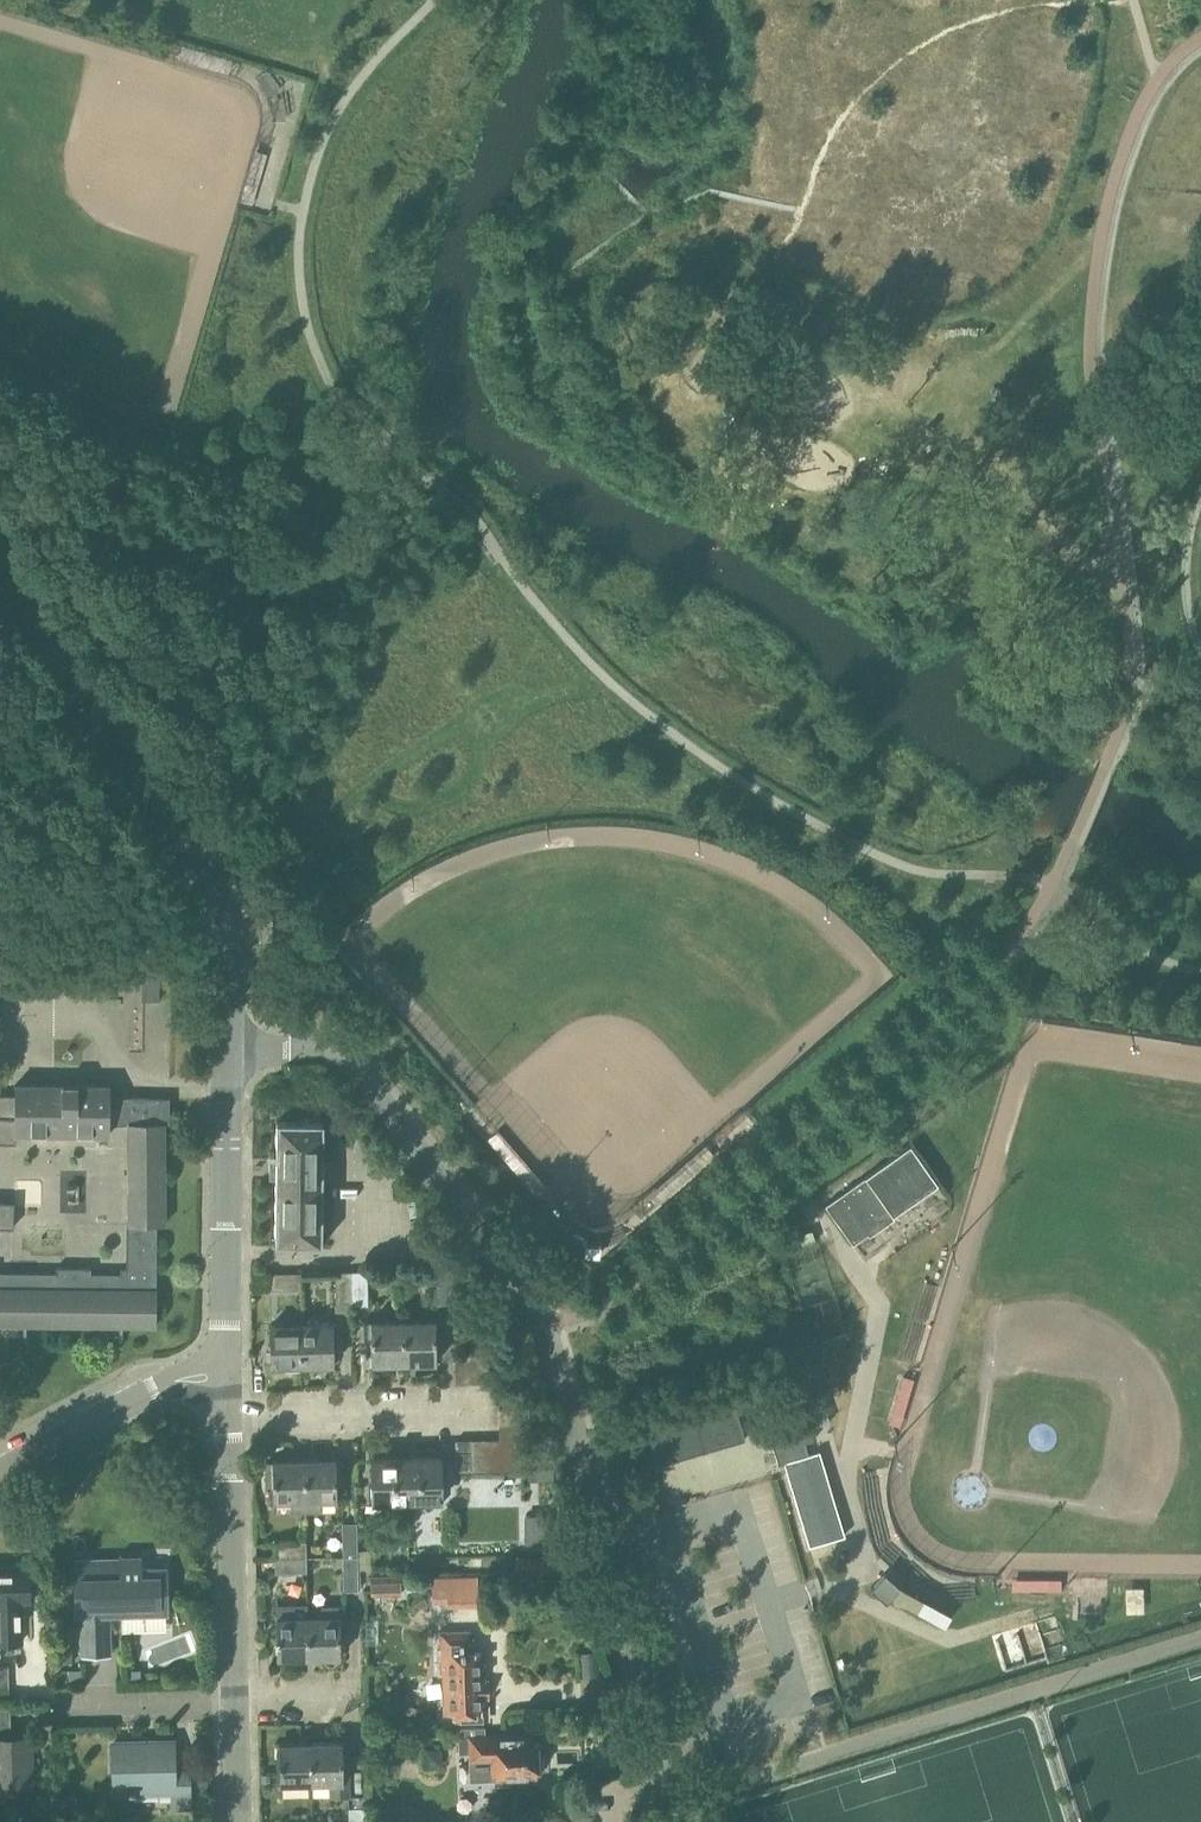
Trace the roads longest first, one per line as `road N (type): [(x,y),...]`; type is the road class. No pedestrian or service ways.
road 1 (unclassified): [(677,1821),(542,1328),(347,1061),(319,1051),(228,1049)]
road 2 (residential): [(228,1049),(228,946),(219,899),(106,729)]
road 3 (residential): [(226,1377),(228,1049)]
road 4 (residential): [(236,1719),(227,1415)]
road 5 (residential): [(0,1472),(169,1383),(226,1377)]
road 6 (residential): [(227,1415),(466,1415)]
road 7 (unclassified): [(106,729),(0,580)]
road 8 (residential): [(236,1719),(67,1720)]

